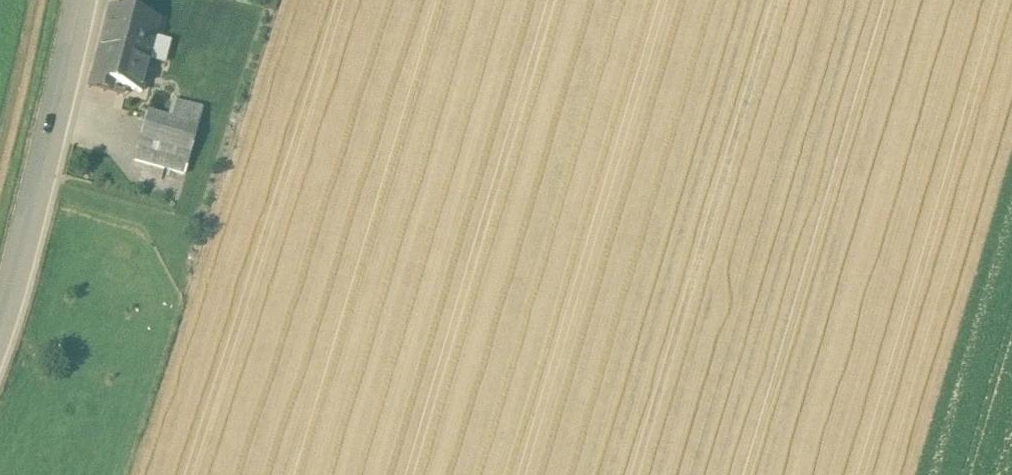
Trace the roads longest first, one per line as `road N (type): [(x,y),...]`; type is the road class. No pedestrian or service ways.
road 1 (unclassified): [(75,0),(0,322)]

